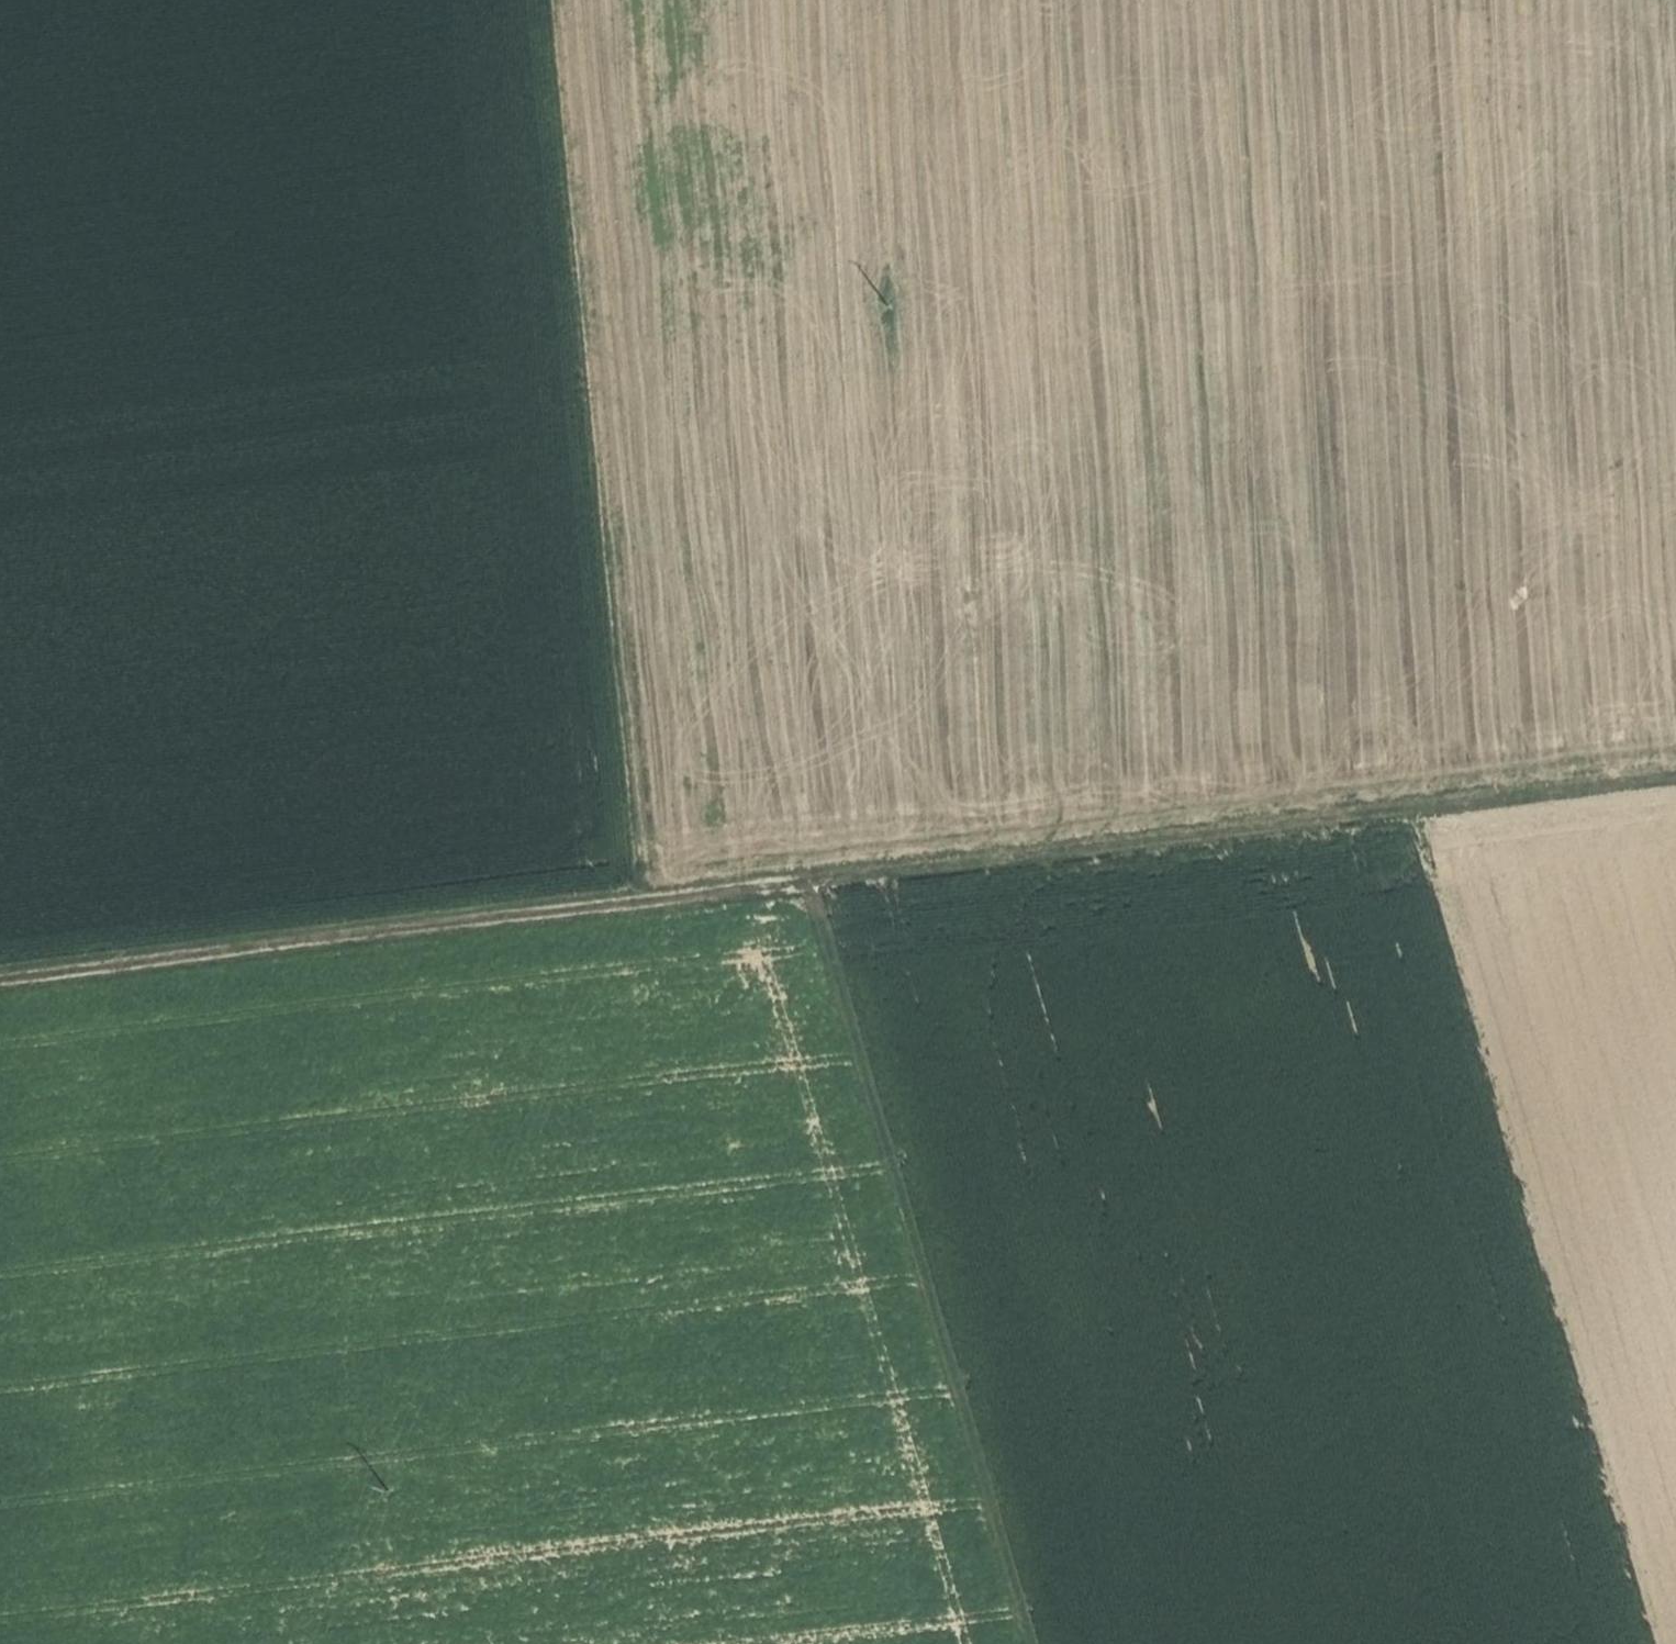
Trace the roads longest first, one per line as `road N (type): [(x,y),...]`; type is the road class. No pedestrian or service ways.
road 1 (track): [(0,988),(1675,769)]
road 2 (track): [(1031,1643),(812,880)]

